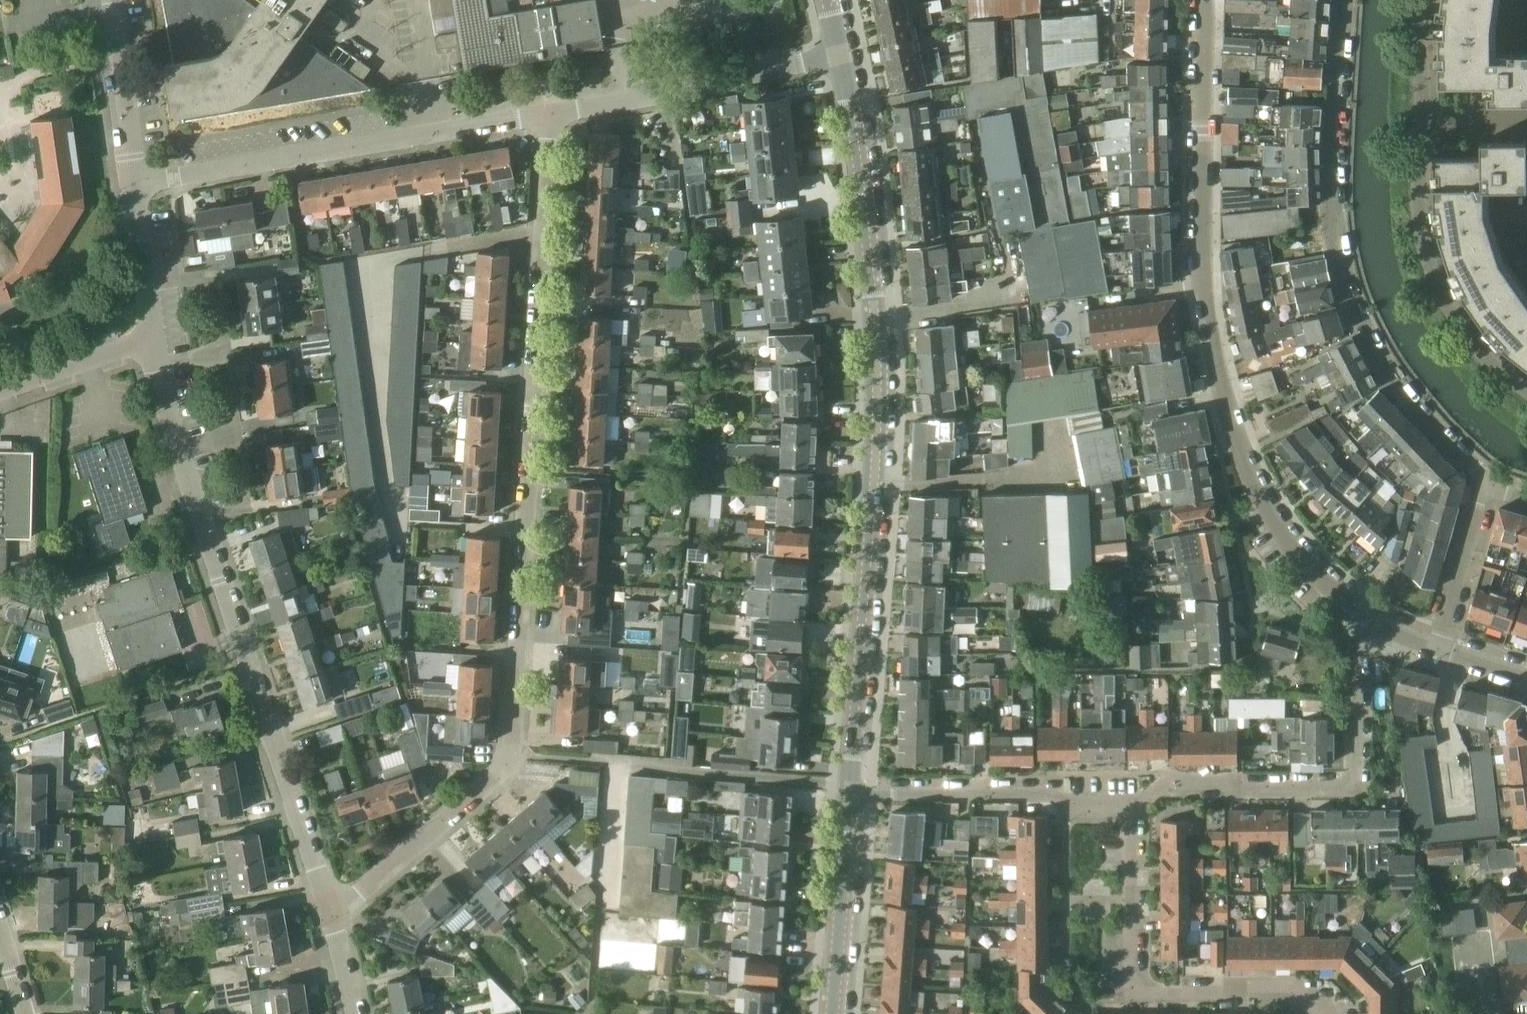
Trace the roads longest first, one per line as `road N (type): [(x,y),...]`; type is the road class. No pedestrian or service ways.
road 1 (residential): [(329,918),(513,756),(550,114)]
road 2 (tertiary): [(851,781),(879,384),(838,53)]
road 3 (residential): [(1357,610),(1309,576),(1259,500),(1218,376),(1204,273),(1205,0)]
road 4 (residential): [(329,918),(196,496),(159,332)]
road 5 (residential): [(1345,0),(1337,180),(1345,277),(1381,355),(1485,479)]
road 6 (residential): [(138,186),(550,114)]
road 7 (residential): [(1134,794),(1358,788),(1357,610)]
road 8 (residential): [(1324,1013),(1291,993),(1172,996),(1151,986),(1138,967),(1134,794)]
road 9 (residential): [(851,781),(614,763),(604,901)]
road 10 (residential): [(1526,391),(1486,362),(1444,305),(1422,235),(1421,132)]
road 11 (residential): [(550,114),(838,53)]
road 12 (residential): [(850,795),(1134,794)]
road 13 (tertiary): [(832,1013),(850,795)]
road 14 (residential): [(138,186),(107,0)]
road 15 (residential): [(1434,650),(1485,479)]
road 16 (residential): [(0,391),(159,332)]
road 17 (residential): [(1456,807),(1442,723),(1460,658)]
road 18 (residential): [(159,332),(138,186)]
road 19 (residential): [(1421,132),(1428,0)]

